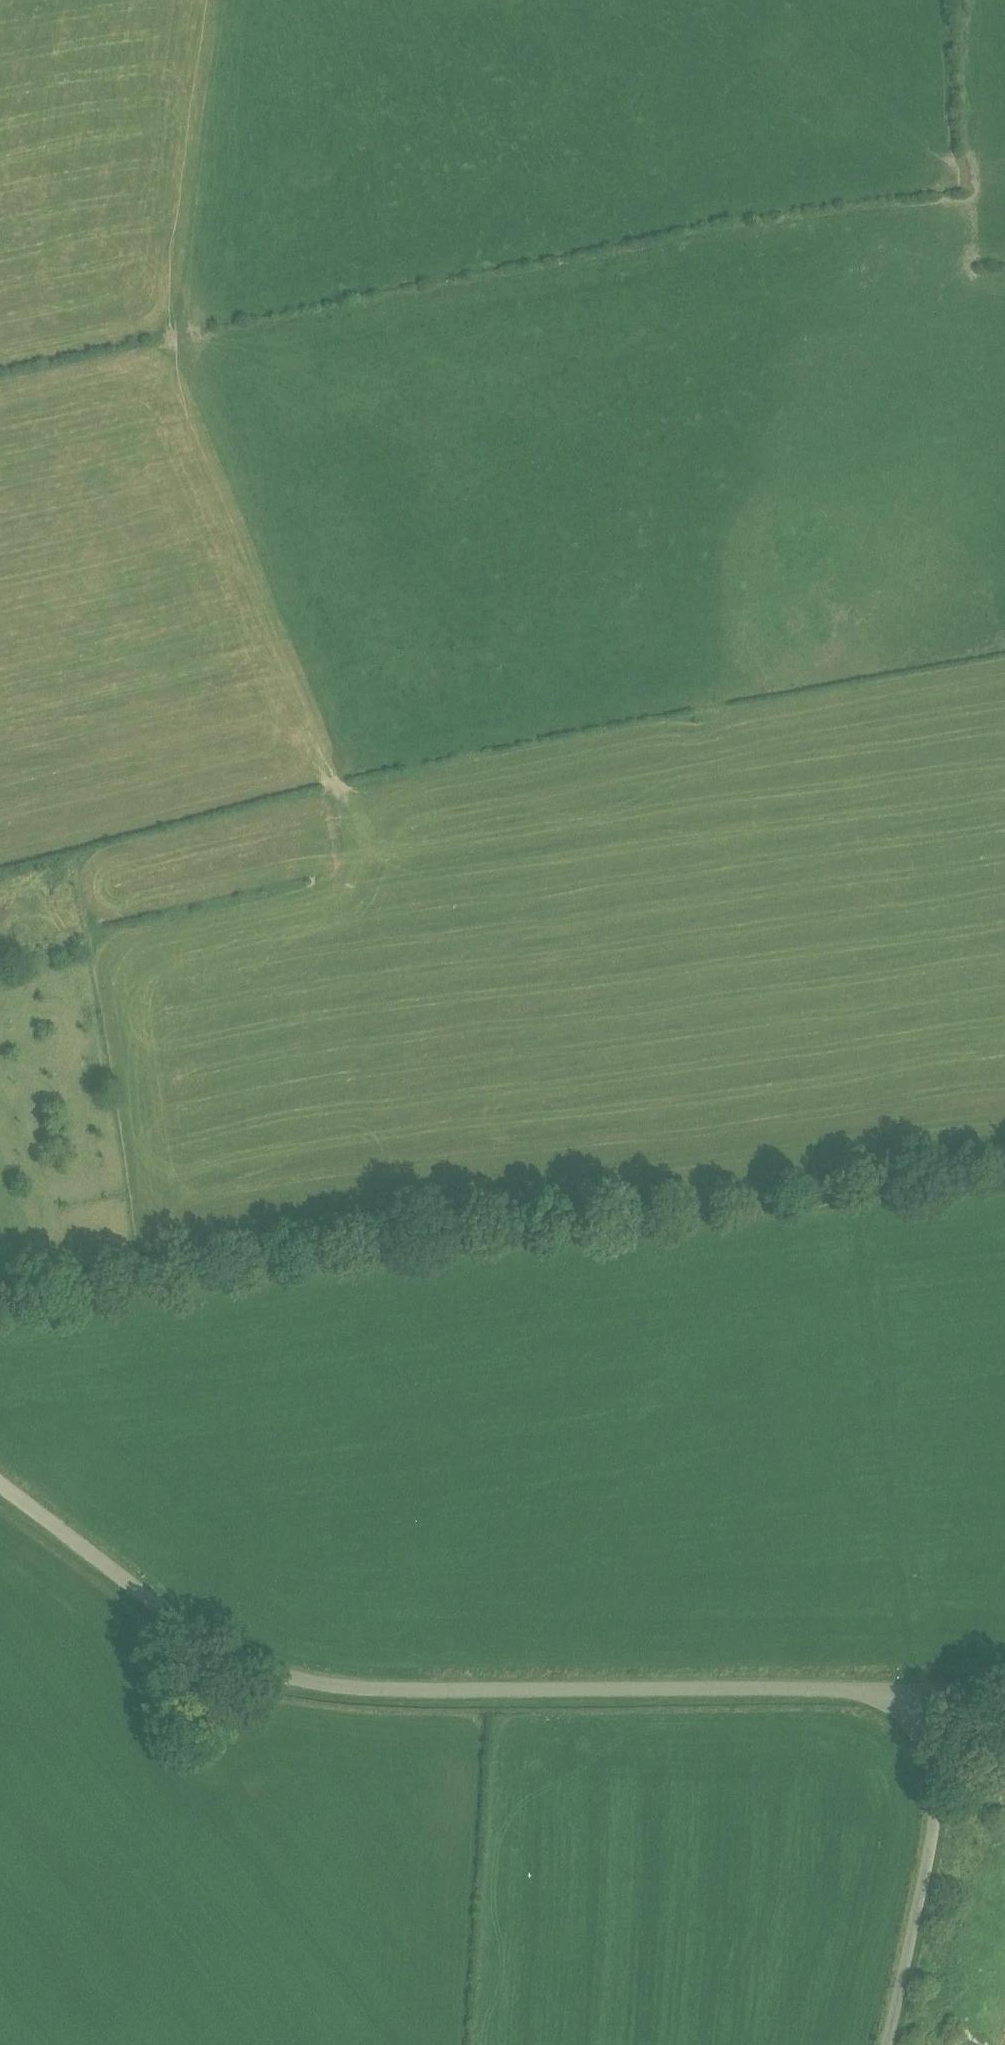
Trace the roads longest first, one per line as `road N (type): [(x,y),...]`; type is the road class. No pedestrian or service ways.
road 1 (unclassified): [(911,1689),(370,1690),(295,1678),(183,1622),(0,1483)]
road 2 (unclassified): [(887,2044),(936,1830),(936,1785),(911,1689)]

